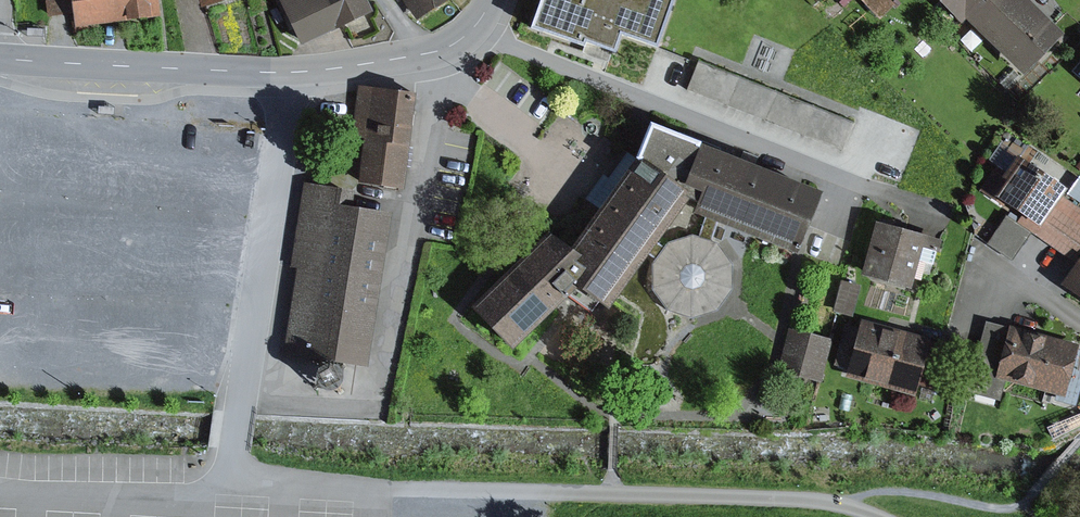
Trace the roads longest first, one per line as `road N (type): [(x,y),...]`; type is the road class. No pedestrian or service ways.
road 1 (track): [(370,488),(787,499),(878,516)]
road 2 (unclassified): [(290,73),(235,480)]
road 3 (residential): [(0,58),(290,73)]
road 4 (residential): [(290,73),(440,50),(479,23),(491,0)]

